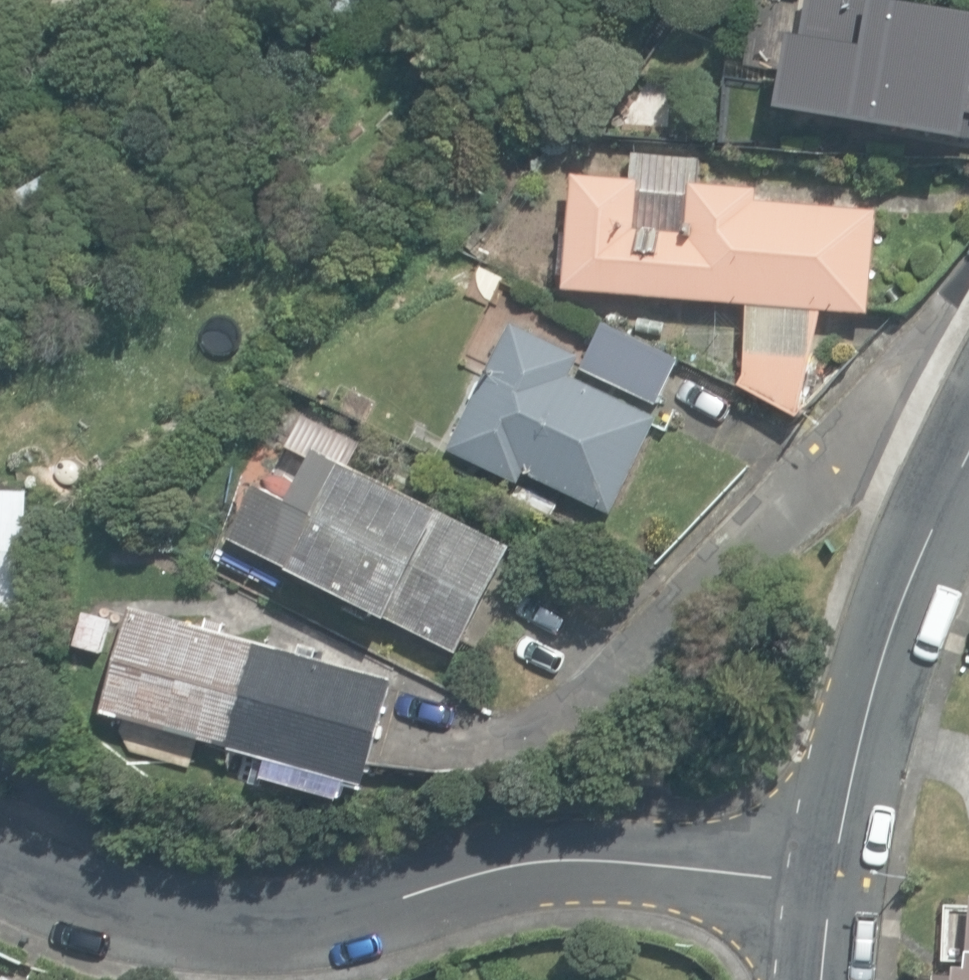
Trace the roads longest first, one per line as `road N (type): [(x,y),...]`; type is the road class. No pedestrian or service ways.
road 1 (residential): [(830,887),(676,863),(527,859),(353,906),(158,914),(0,862)]
road 2 (residential): [(830,887),(875,699),(968,438)]

